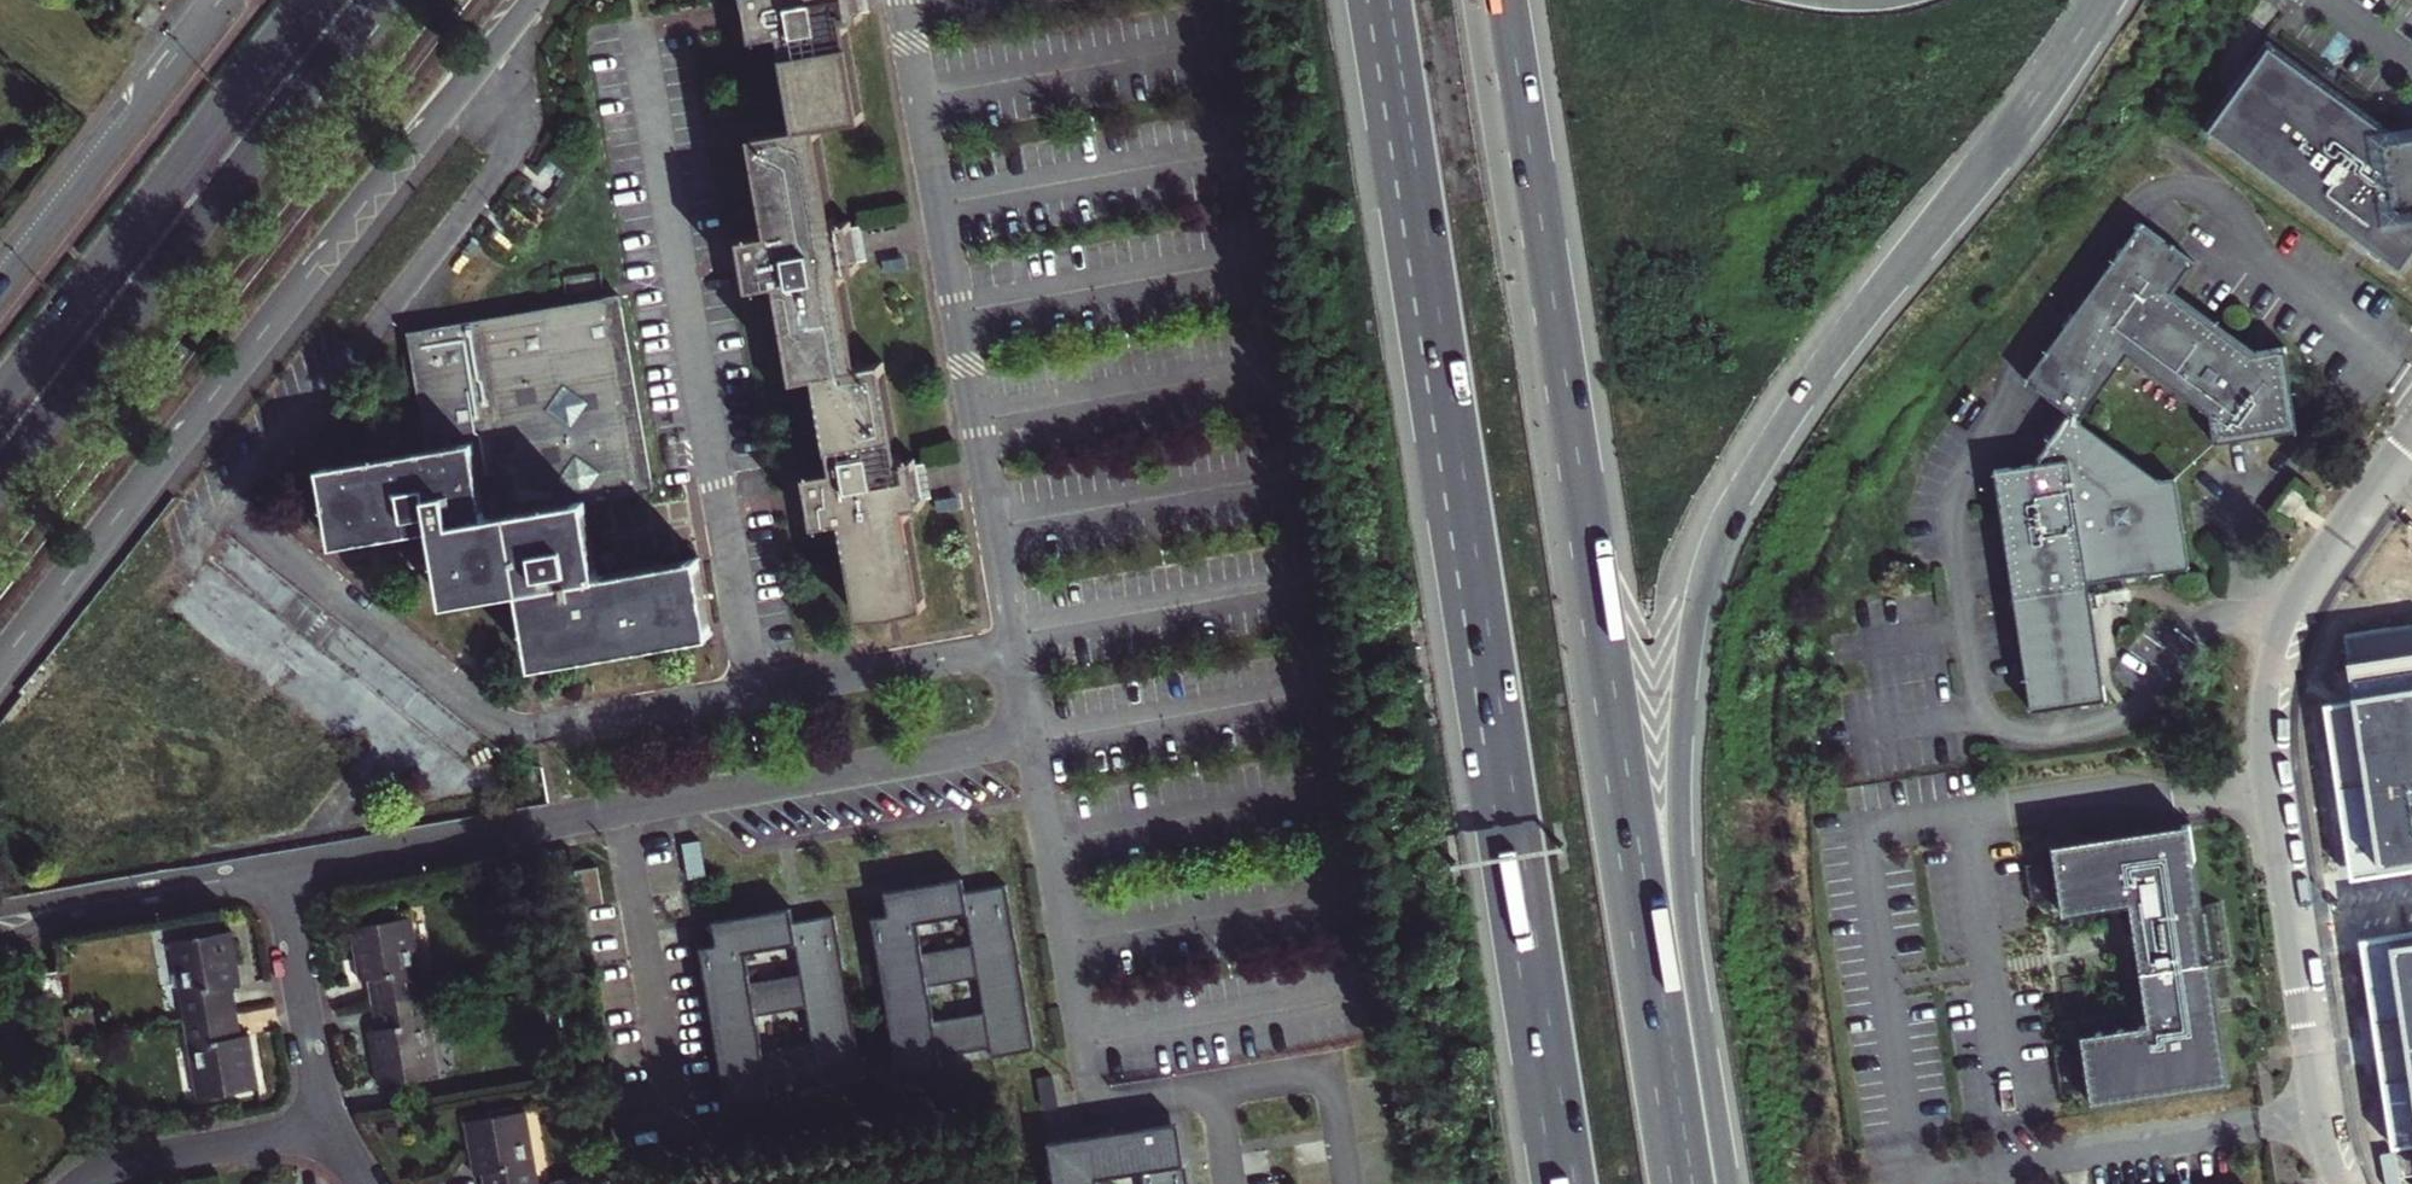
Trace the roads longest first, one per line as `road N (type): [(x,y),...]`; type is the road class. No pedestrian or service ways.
road 1 (motorway): [(1725,1183),(1680,855),(1689,662),(1712,550),(1732,505),(1831,354),(2002,143),(2100,0)]
road 2 (motorway): [(1389,0),(1575,1183)]
road 3 (motorway): [(1679,1183),(1497,0)]
road 4 (tertiary): [(0,661),(533,0)]
road 5 (unclassified): [(2411,432),(2289,601),(2263,685),(2263,765),(2313,1106),(2337,1183)]
road 6 (primary): [(0,479),(375,0)]
road 7 (primary): [(309,0),(0,391)]
road 8 (tertiary): [(223,0),(0,283)]
road 9 (residential): [(278,871),(328,1129)]
road 10 (residential): [(117,1169),(328,1129)]

